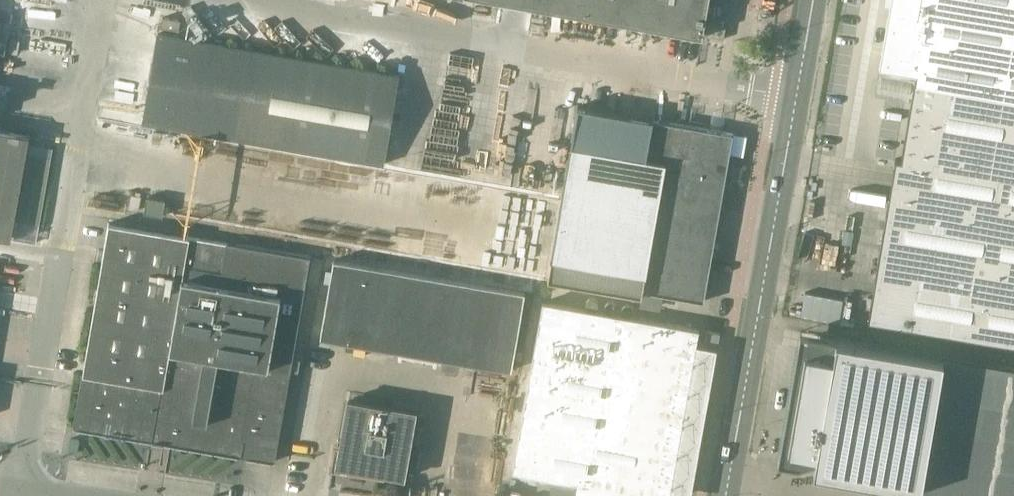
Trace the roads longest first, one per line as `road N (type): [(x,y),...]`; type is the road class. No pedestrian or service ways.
road 1 (unclassified): [(727,495),(815,0)]

